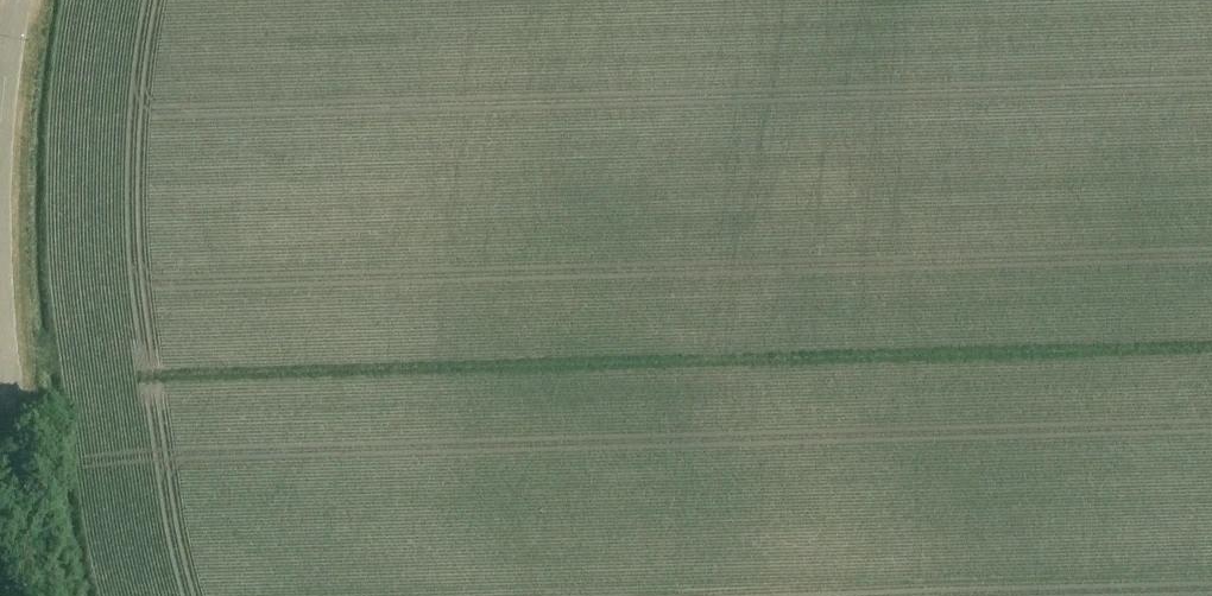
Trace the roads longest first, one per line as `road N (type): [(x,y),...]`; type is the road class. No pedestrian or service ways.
road 1 (unclassified): [(20,0),(0,197)]
road 2 (unclassified): [(0,269),(0,408)]

